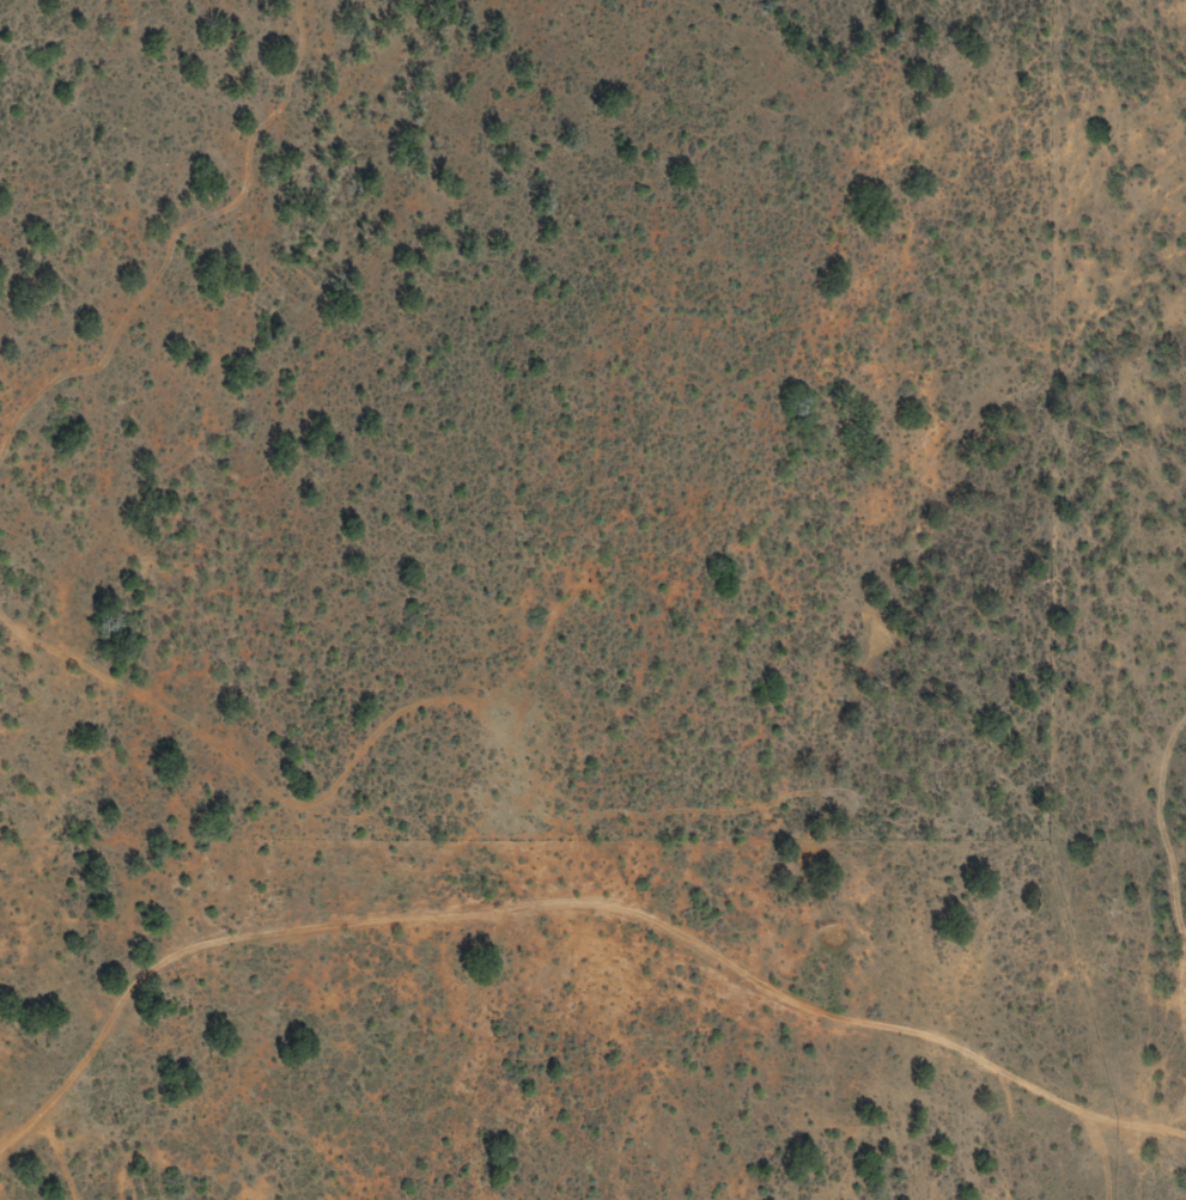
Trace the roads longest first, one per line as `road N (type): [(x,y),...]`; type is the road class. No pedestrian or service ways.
road 1 (residential): [(1185,1167),(1097,1143),(973,1071),(807,1029),(682,940),(624,922),(232,993),(120,1071),(67,1171),(29,1199)]

